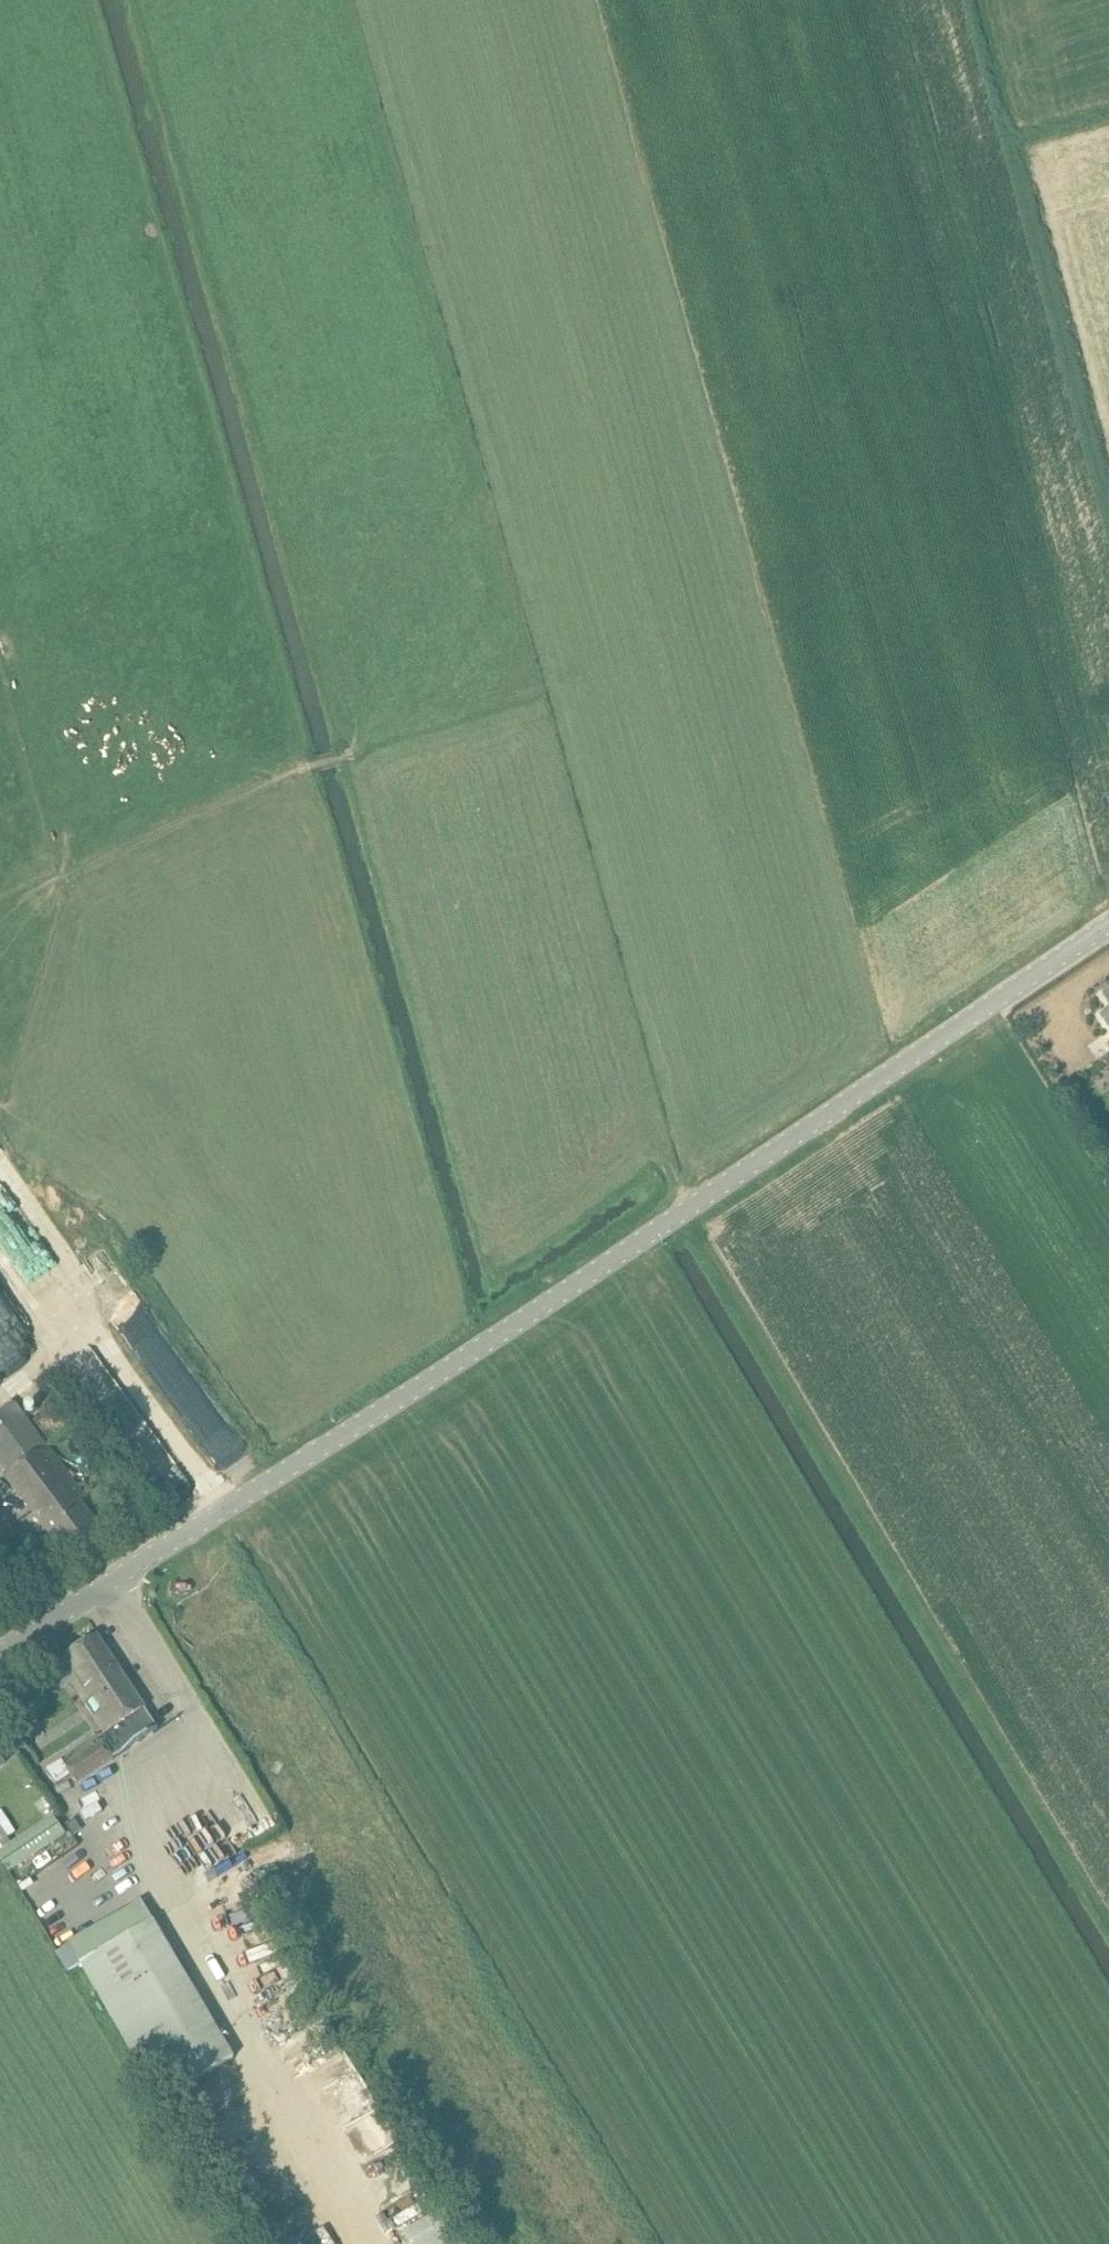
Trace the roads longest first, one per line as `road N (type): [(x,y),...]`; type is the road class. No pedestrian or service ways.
road 1 (tertiary): [(0,1653),(420,1385),(1108,924)]

